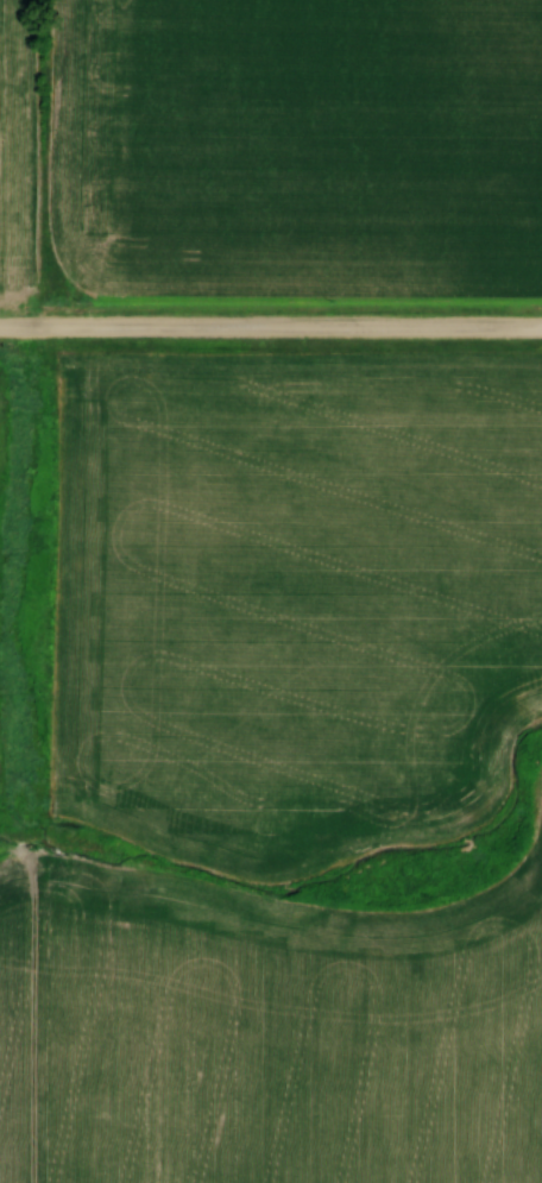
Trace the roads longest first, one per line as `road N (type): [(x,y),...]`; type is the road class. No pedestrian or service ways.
road 1 (residential): [(541,333),(0,334)]

